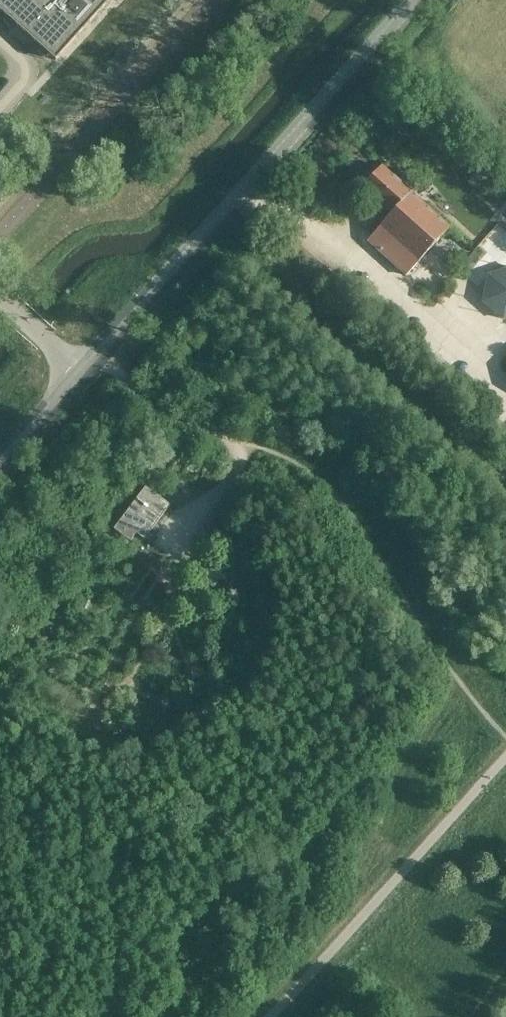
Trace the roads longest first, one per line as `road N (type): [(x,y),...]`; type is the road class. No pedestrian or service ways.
road 1 (tertiary): [(82,373),(415,0)]
road 2 (tertiary): [(0,466),(82,373)]

